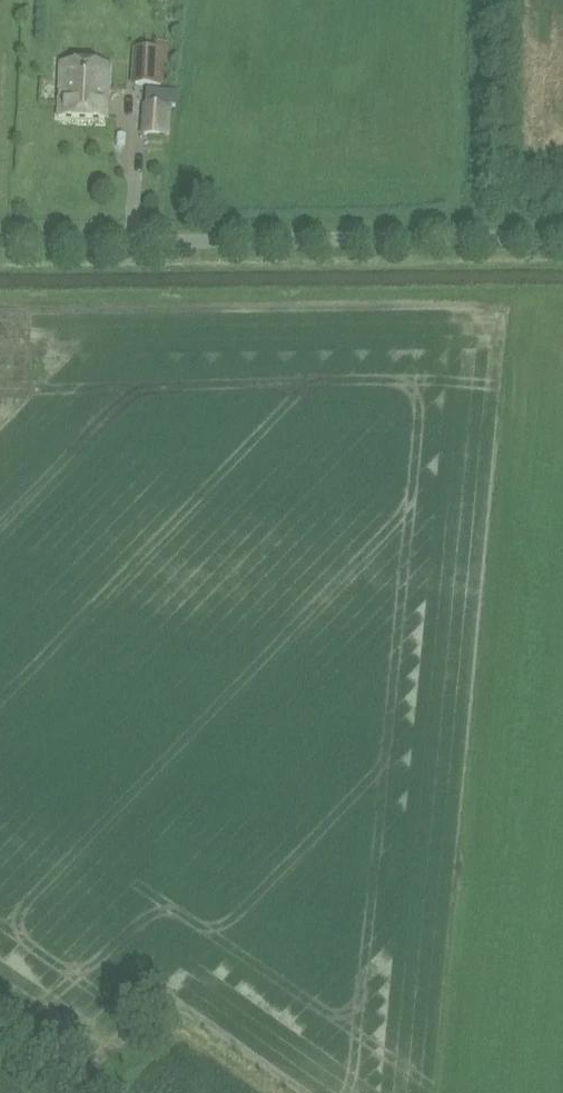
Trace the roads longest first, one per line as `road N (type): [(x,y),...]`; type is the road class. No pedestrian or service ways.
road 1 (unclassified): [(562,241),(0,244)]

